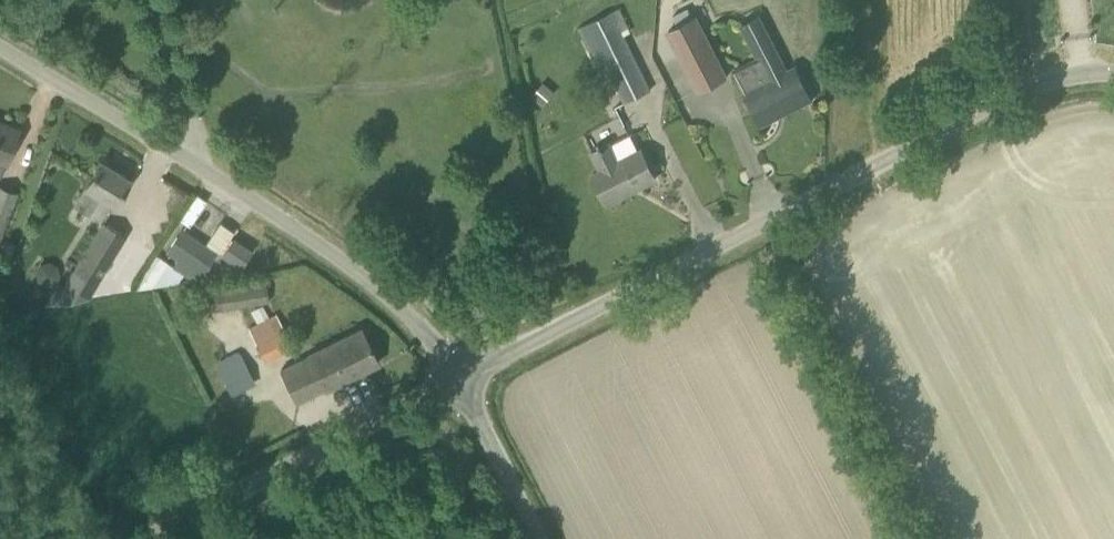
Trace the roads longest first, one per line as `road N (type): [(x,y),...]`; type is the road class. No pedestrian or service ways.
road 1 (unclassified): [(452,384),(1006,96),(1113,73)]
road 2 (unclassified): [(452,384),(418,334),(334,251),(0,36)]
road 3 (unclassified): [(140,538),(452,384)]
road 4 (unclassified): [(532,538),(452,384)]

